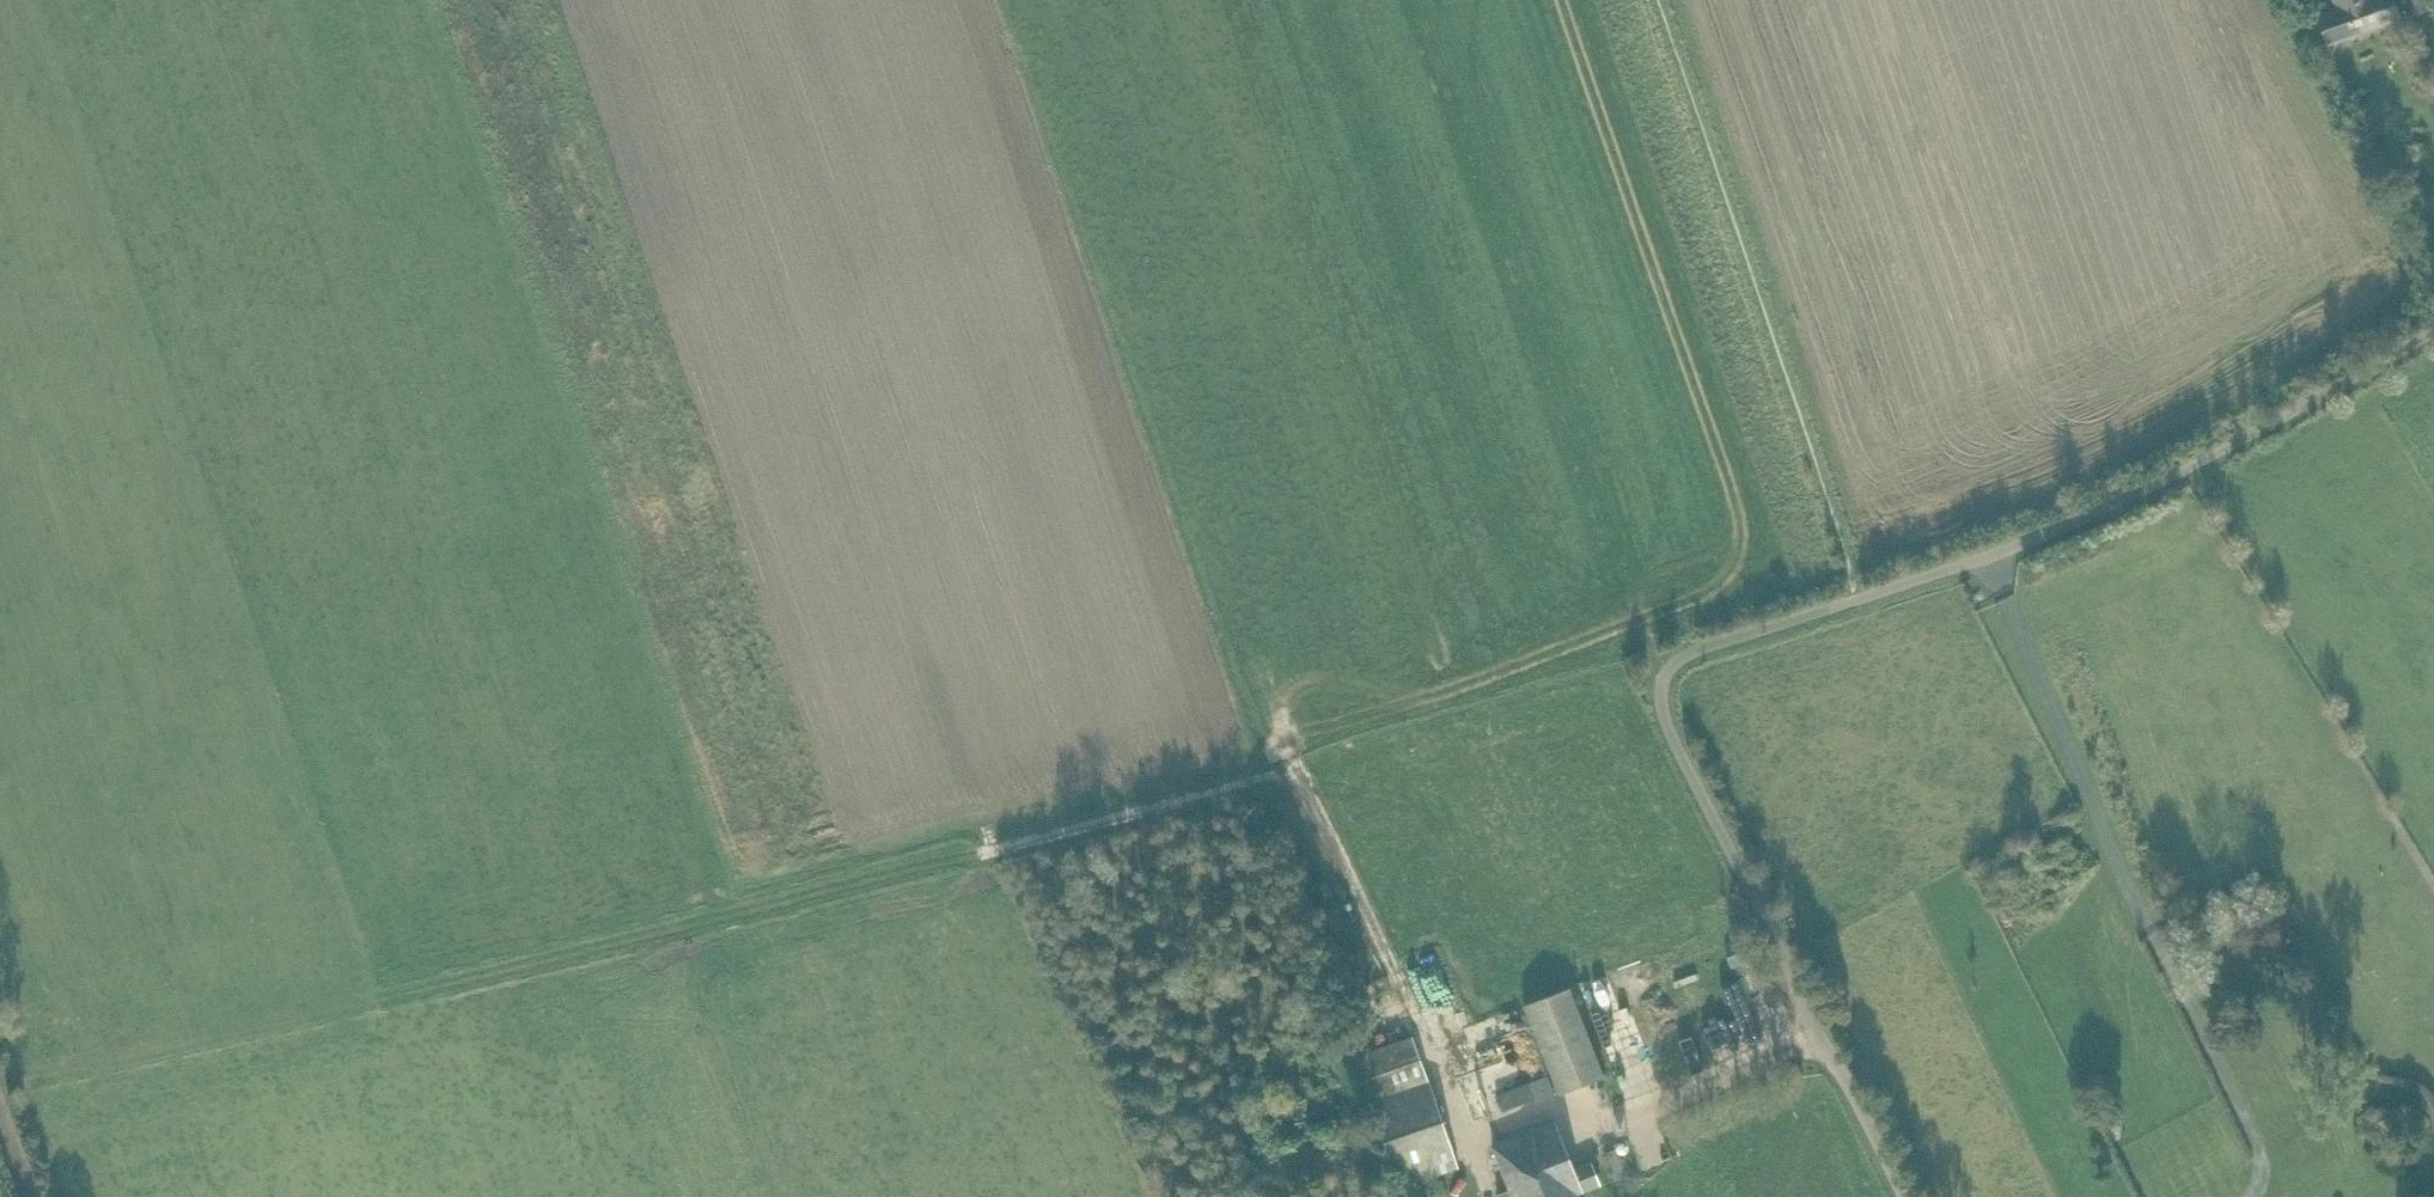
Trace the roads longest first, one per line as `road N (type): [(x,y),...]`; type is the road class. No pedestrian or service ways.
road 1 (unclassified): [(1904,1196),(1675,745),(1659,708),(1662,679),(1703,648),(2097,513),(2433,330)]

